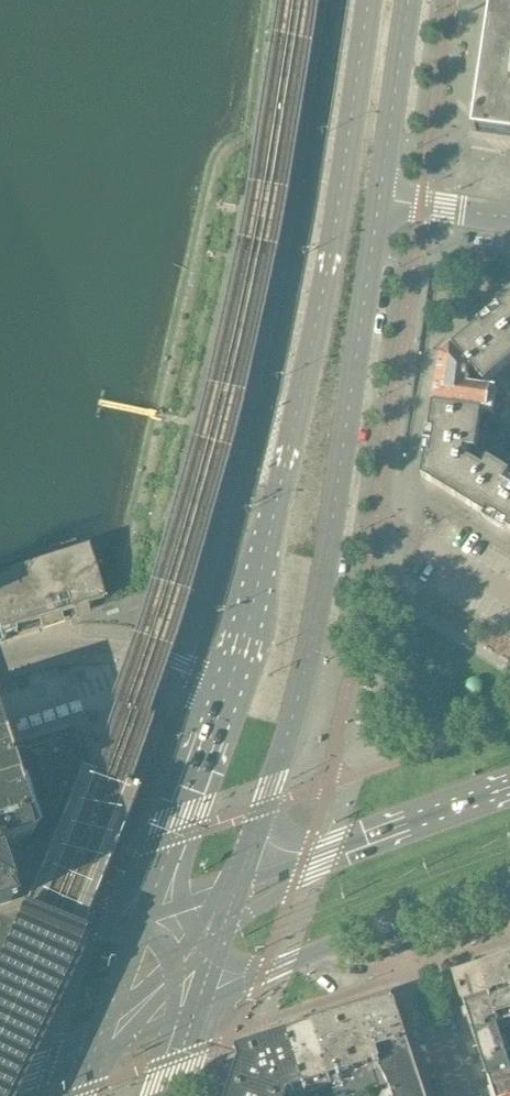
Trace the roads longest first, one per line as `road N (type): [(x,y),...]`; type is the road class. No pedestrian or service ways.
road 1 (secondary): [(370,0),(325,288),(232,690)]
road 2 (secondary): [(263,810),(331,573),(385,198)]
road 3 (secondary): [(509,785),(304,856)]
road 4 (secondary): [(313,955),(509,879)]
road 5 (unclassified): [(0,660),(109,647),(168,656),(197,670)]
road 6 (secondary): [(385,198),(413,0)]
road 7 (residential): [(458,1095),(413,958)]
road 8 (secondary): [(232,690),(182,815)]
road 9 (secondary): [(138,930),(95,1053)]
road 10 (residential): [(385,198),(509,218)]

